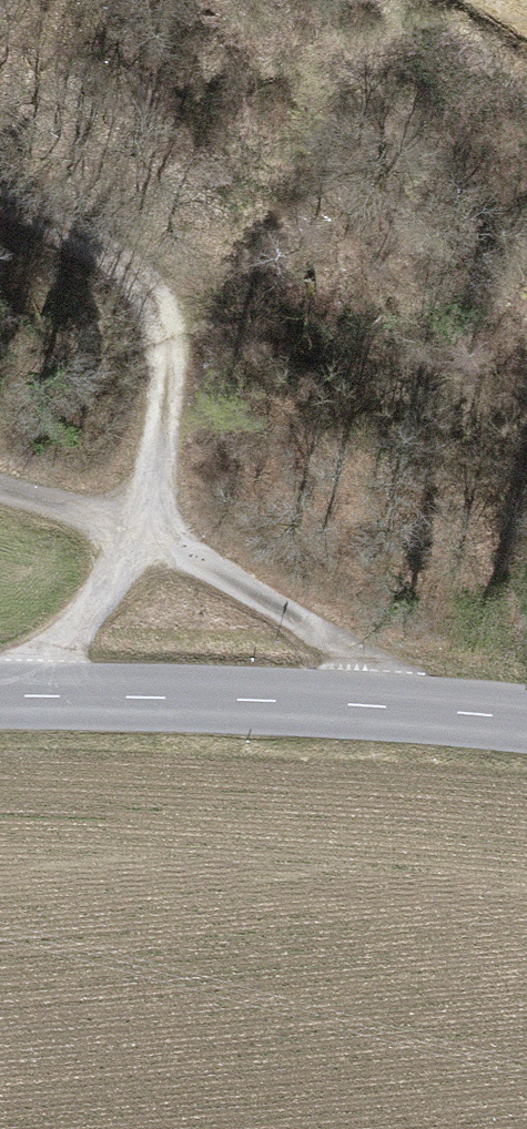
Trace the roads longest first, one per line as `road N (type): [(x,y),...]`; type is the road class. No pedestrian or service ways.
road 1 (track): [(424,709),(364,654),(139,533),(165,321),(148,283),(112,245),(0,200)]
road 2 (secondary): [(0,694),(252,699),(526,720)]
road 3 (track): [(0,484),(139,533),(16,694)]

